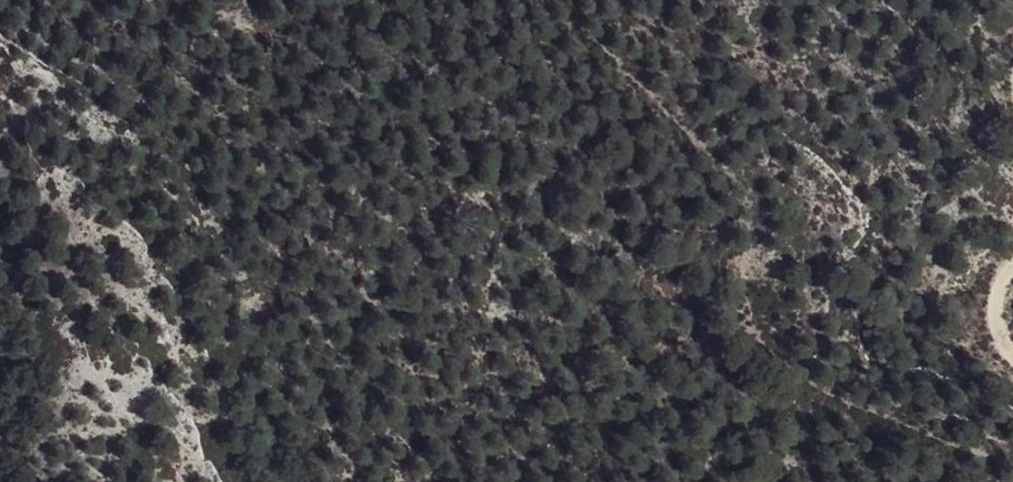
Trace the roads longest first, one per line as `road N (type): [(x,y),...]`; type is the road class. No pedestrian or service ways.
road 1 (track): [(1012,224),(966,278),(968,354),(1012,393)]
road 2 (track): [(1012,51),(984,64),(978,93),(1012,141)]

